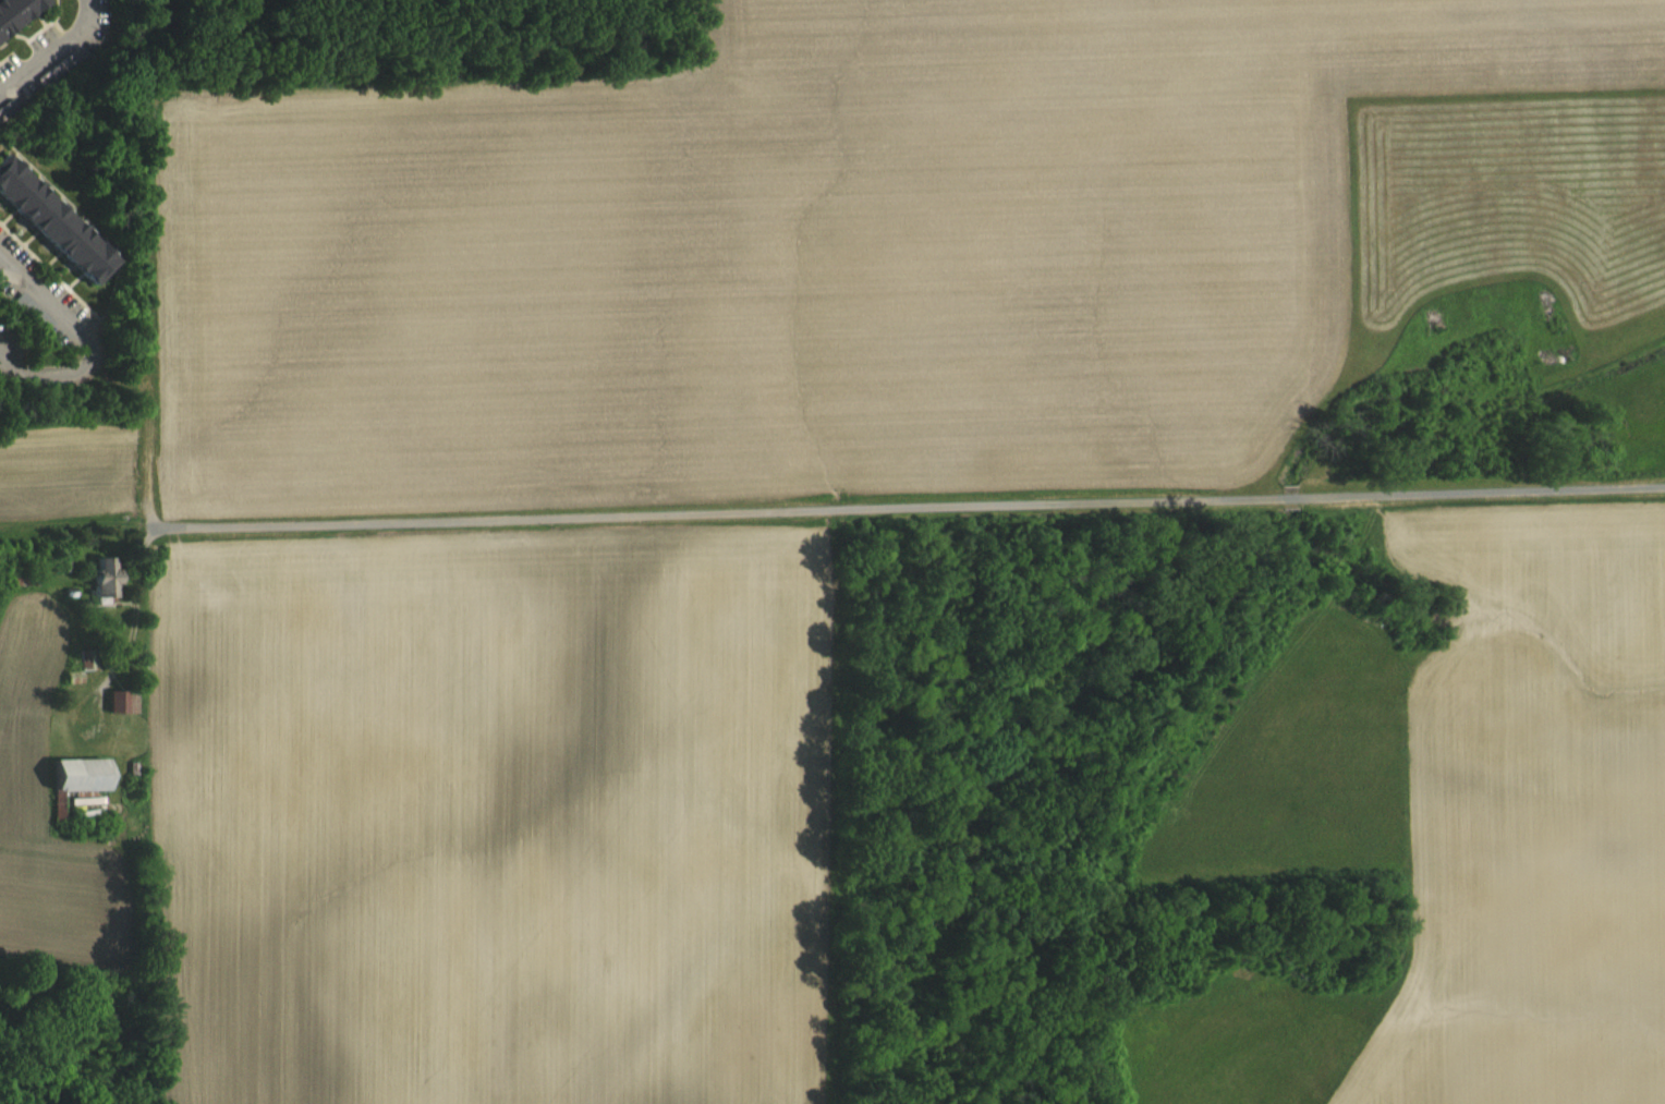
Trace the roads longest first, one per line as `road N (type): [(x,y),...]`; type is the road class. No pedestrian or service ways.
road 1 (residential): [(154,529),(1664,484)]

